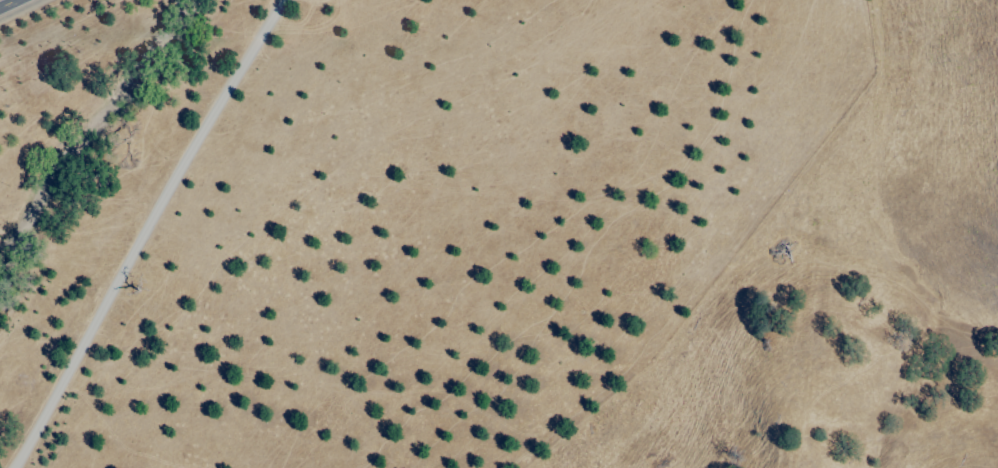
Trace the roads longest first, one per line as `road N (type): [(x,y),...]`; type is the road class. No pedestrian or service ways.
road 1 (track): [(283,0),(12,467)]

